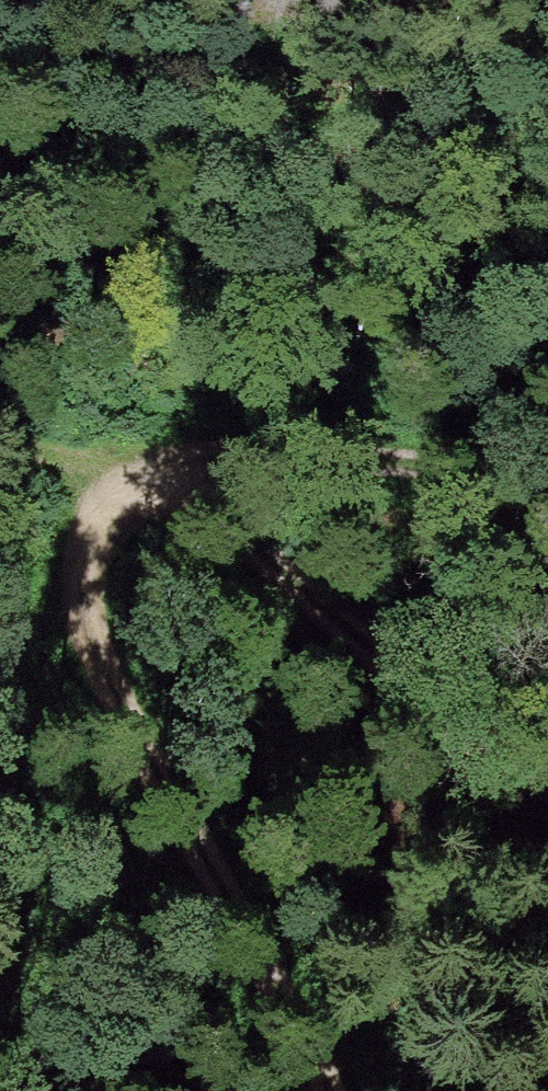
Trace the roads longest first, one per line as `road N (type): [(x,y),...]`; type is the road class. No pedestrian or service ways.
road 1 (track): [(547,444),(88,464),(440,717),(547,755)]
road 2 (track): [(340,1090),(184,830),(110,674),(78,586),(88,464),(0,456)]

